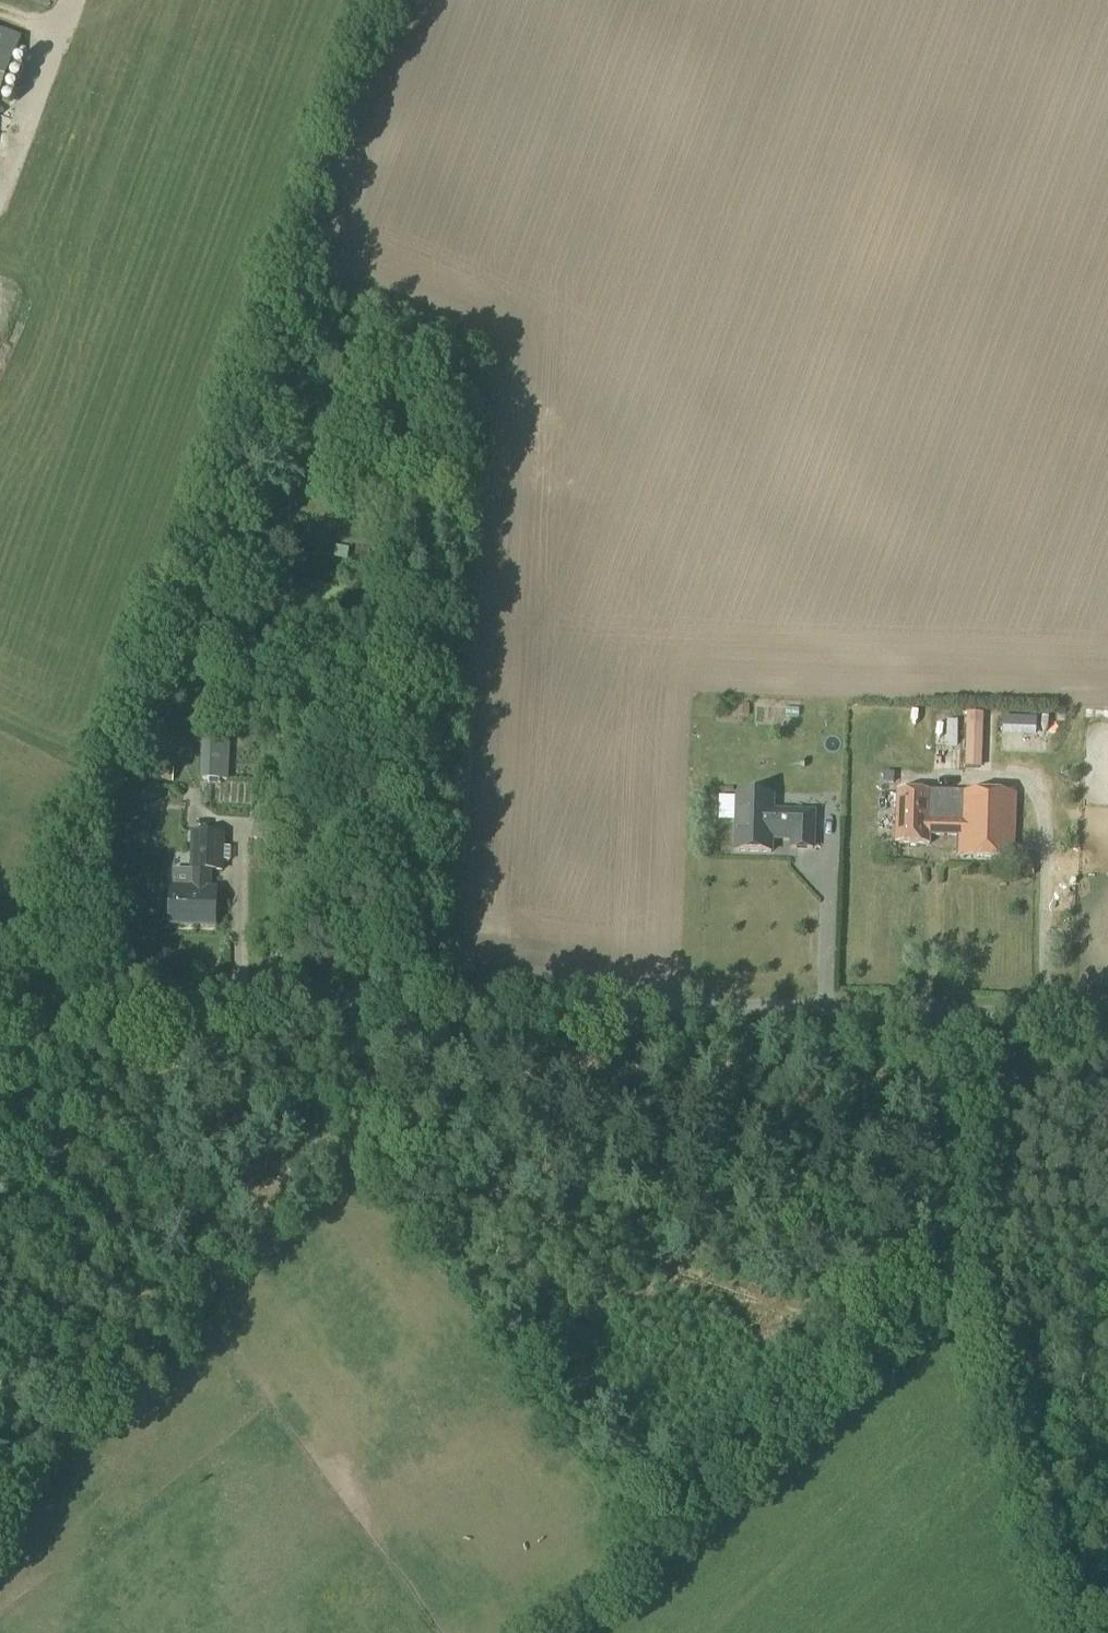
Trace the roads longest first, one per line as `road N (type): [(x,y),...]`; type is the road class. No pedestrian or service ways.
road 1 (unclassified): [(1107,1015),(41,997),(0,988)]

